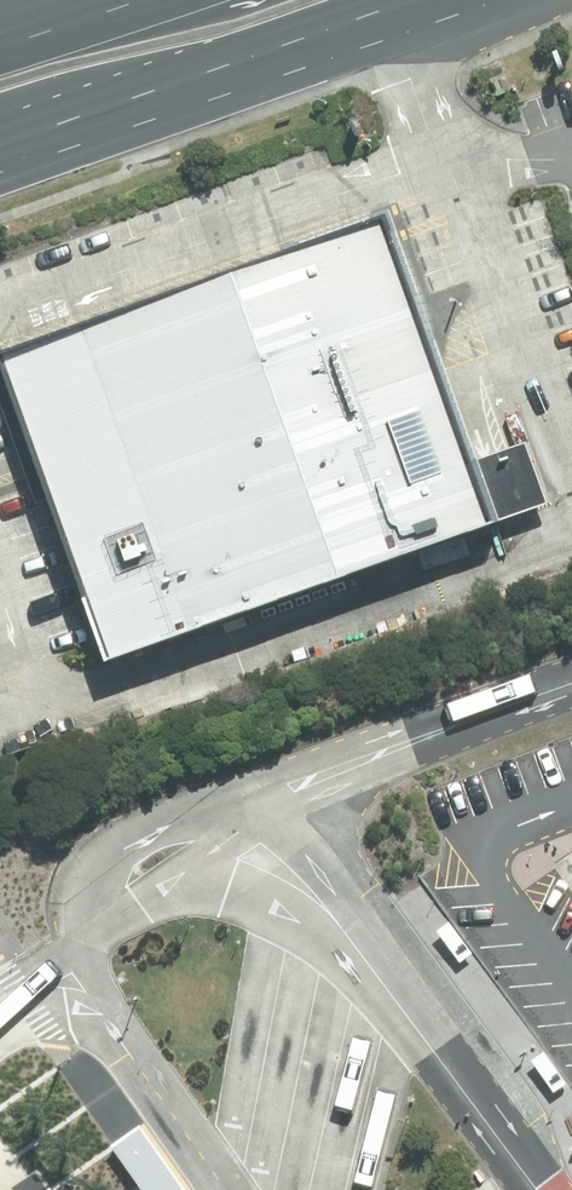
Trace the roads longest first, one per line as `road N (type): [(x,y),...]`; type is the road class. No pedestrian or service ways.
road 1 (primary): [(397,0),(0,147)]
road 2 (primary): [(0,40),(121,0)]

